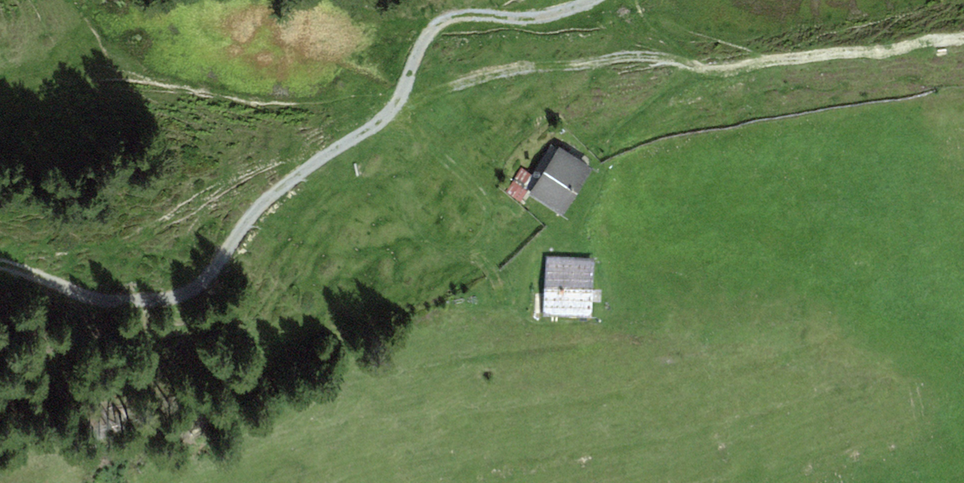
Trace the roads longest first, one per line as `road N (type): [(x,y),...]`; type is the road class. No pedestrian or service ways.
road 1 (track): [(395,109),(447,81),(510,66),(652,55),(712,70),(963,37)]
road 2 (track): [(0,264),(106,300),(177,294),(225,258),(271,194),(395,109)]
road 3 (track): [(395,109),(441,25),(465,15),(528,18),(593,0)]

